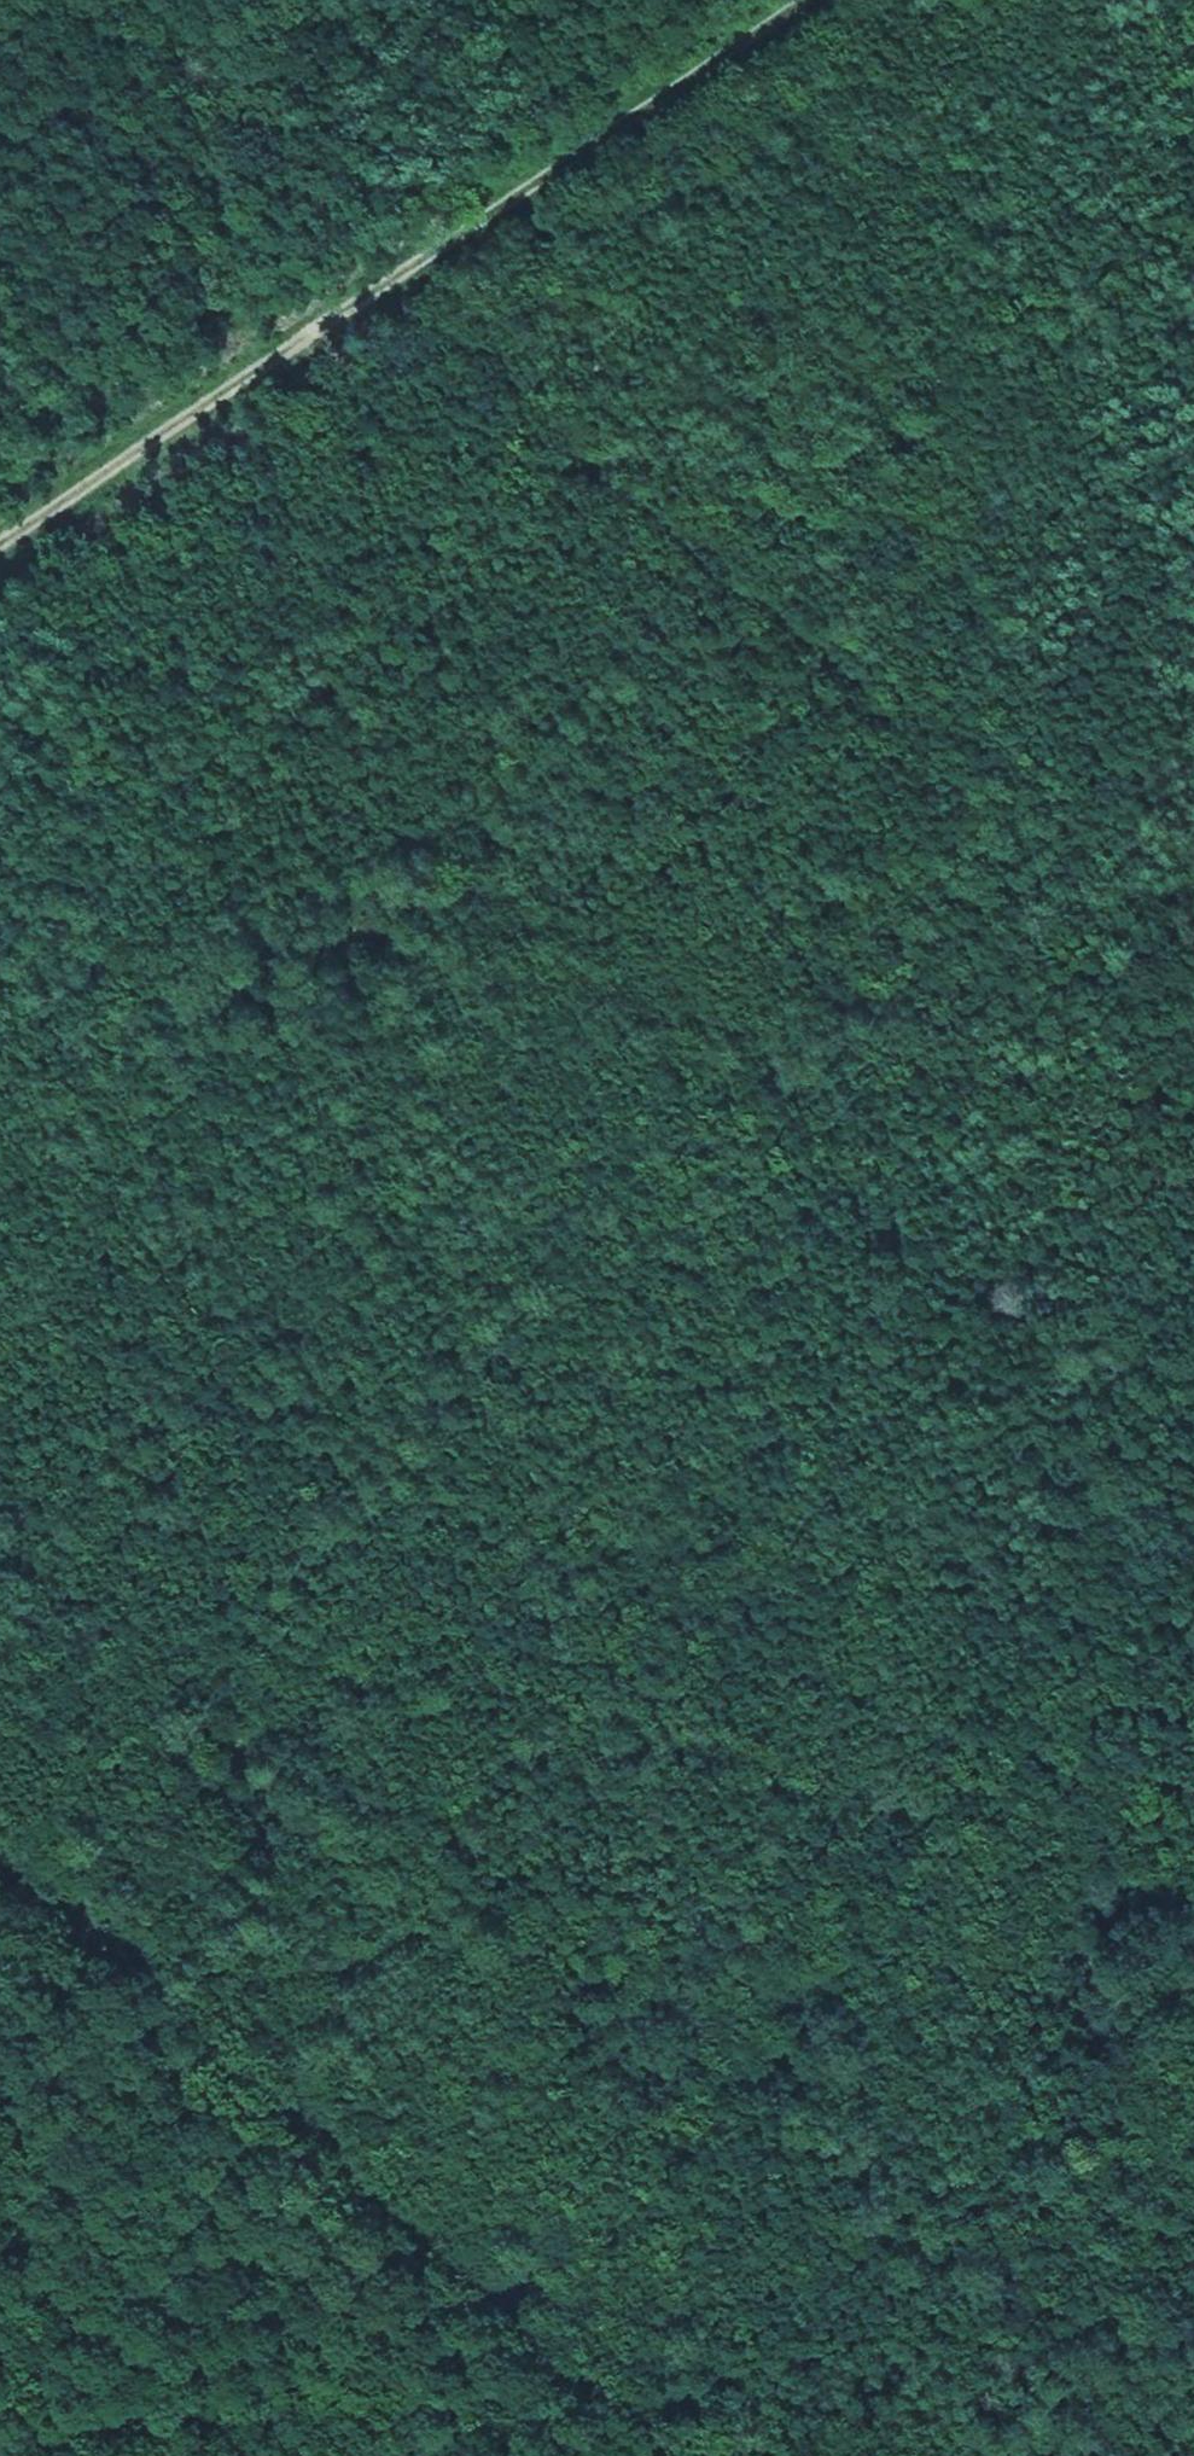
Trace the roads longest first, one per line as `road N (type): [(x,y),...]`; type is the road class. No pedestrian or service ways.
road 1 (track): [(803,0),(0,550)]

